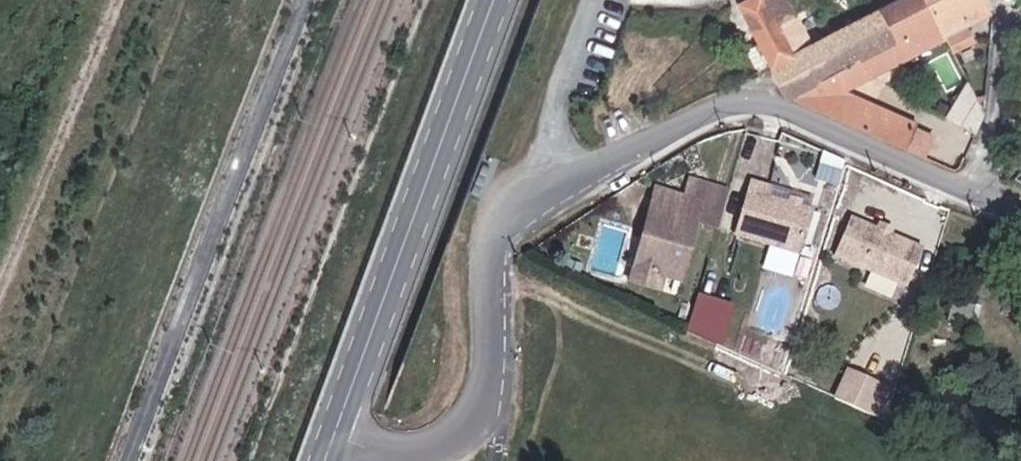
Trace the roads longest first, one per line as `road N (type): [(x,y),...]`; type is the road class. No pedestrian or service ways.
road 1 (unclassified): [(1020,218),(769,104),(741,99),(555,181)]
road 2 (tertiary): [(333,437),(494,0)]
road 3 (unclassified): [(555,181),(515,206),(492,233),(483,263),(476,414),(434,450),(413,454),(333,437)]
road 4 (residential): [(595,0),(562,91),(550,146),(555,181)]

